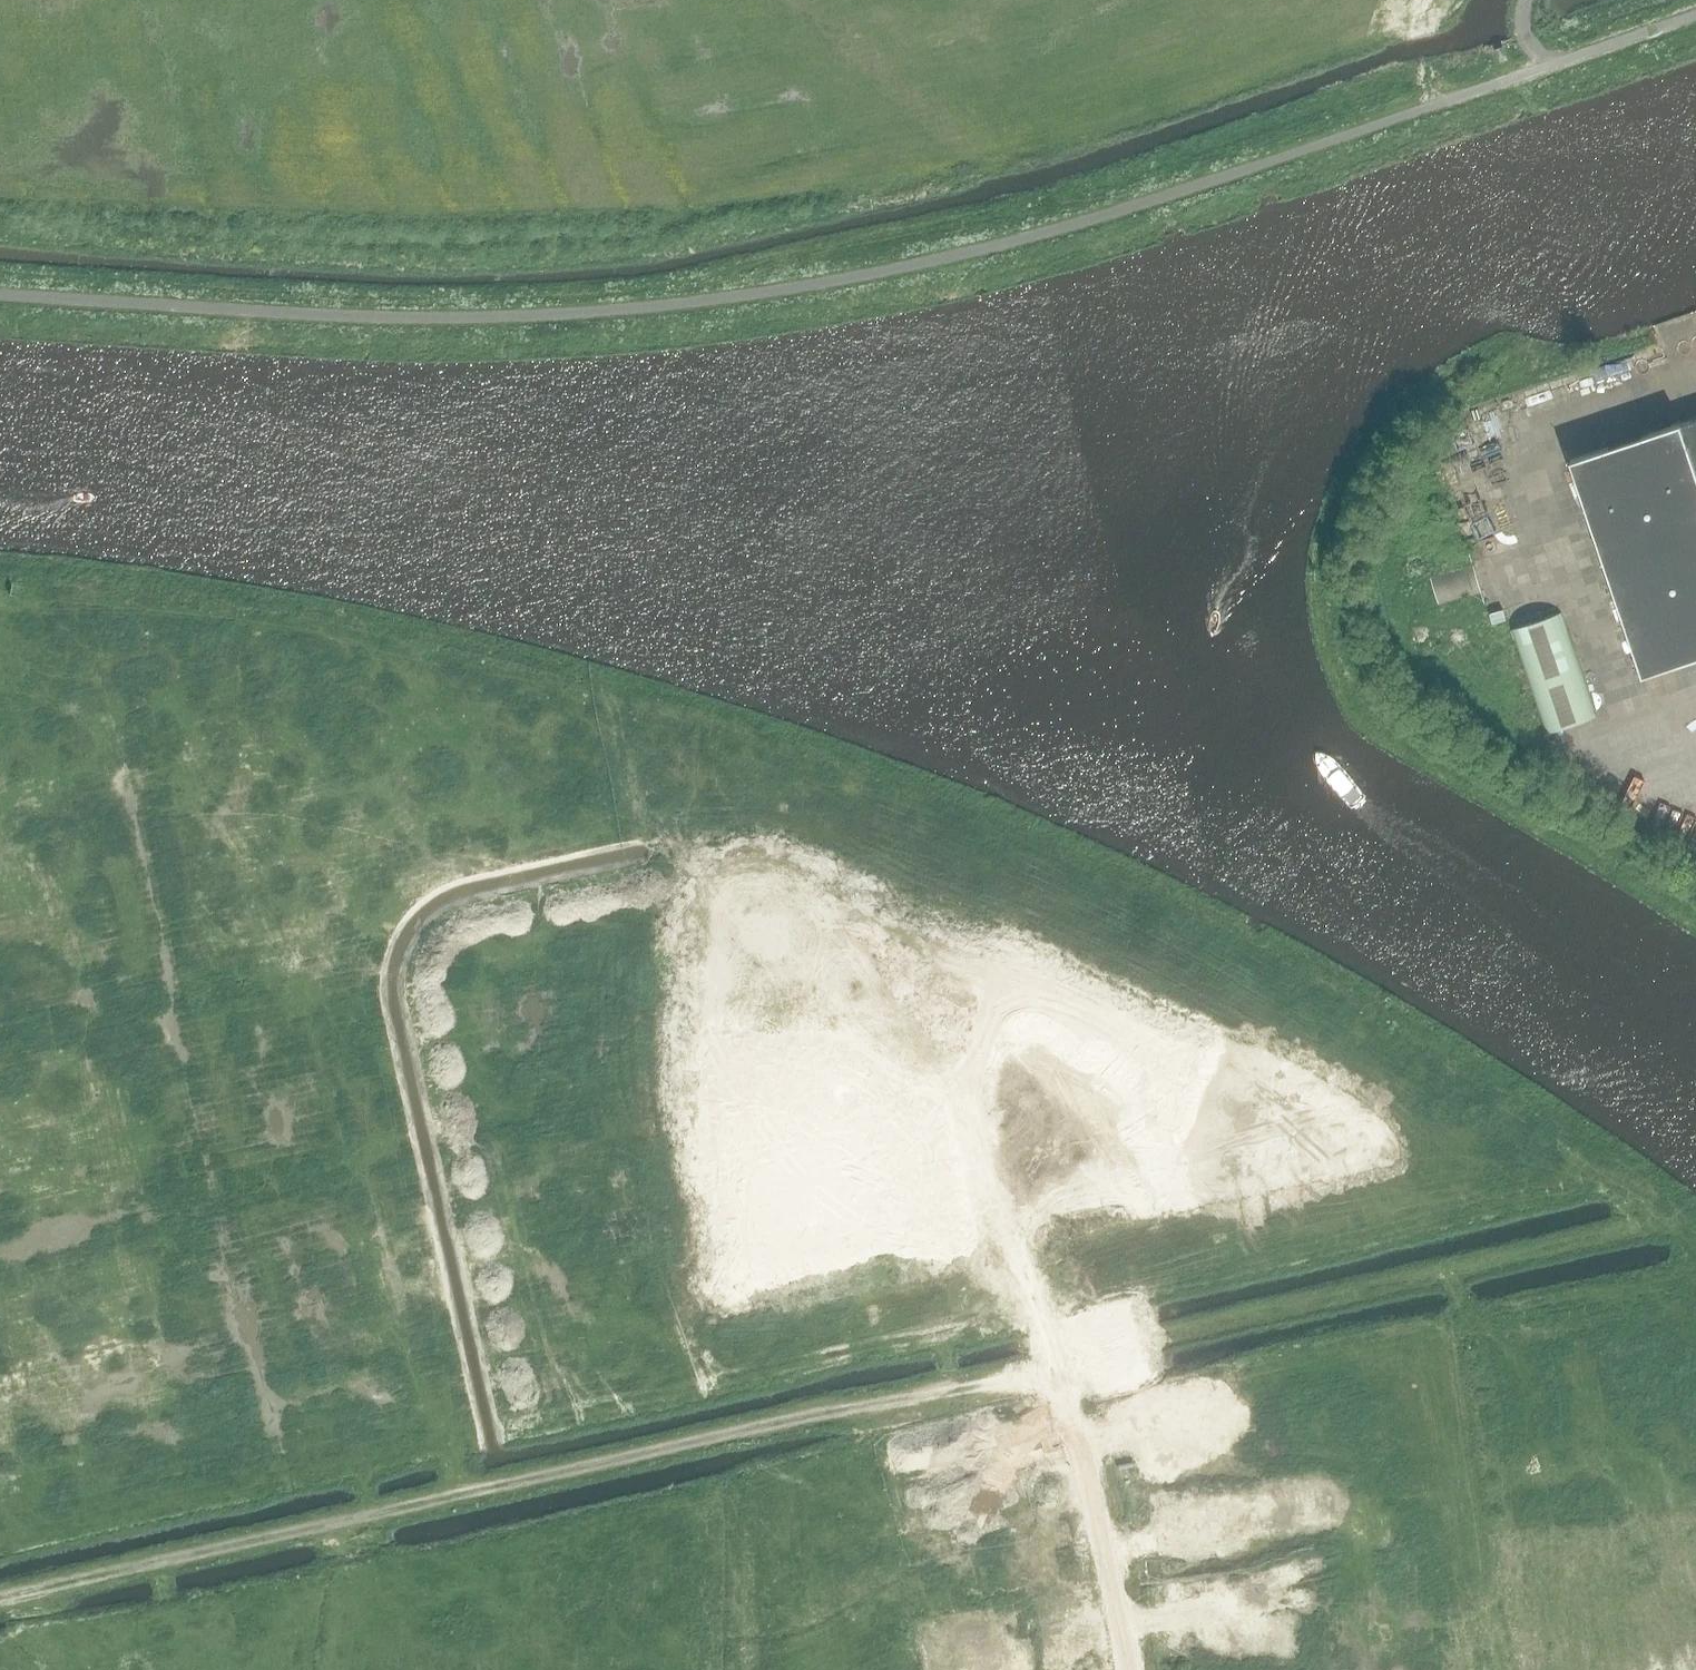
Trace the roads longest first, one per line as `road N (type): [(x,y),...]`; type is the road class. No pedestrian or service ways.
road 1 (track): [(1009,1376),(0,1598)]
road 2 (track): [(1118,1348),(1608,1235)]
road 3 (track): [(1009,1376),(1043,1384),(1071,1419),(1130,1669)]
road 4 (unclassified): [(1183,1669),(1122,1366)]

